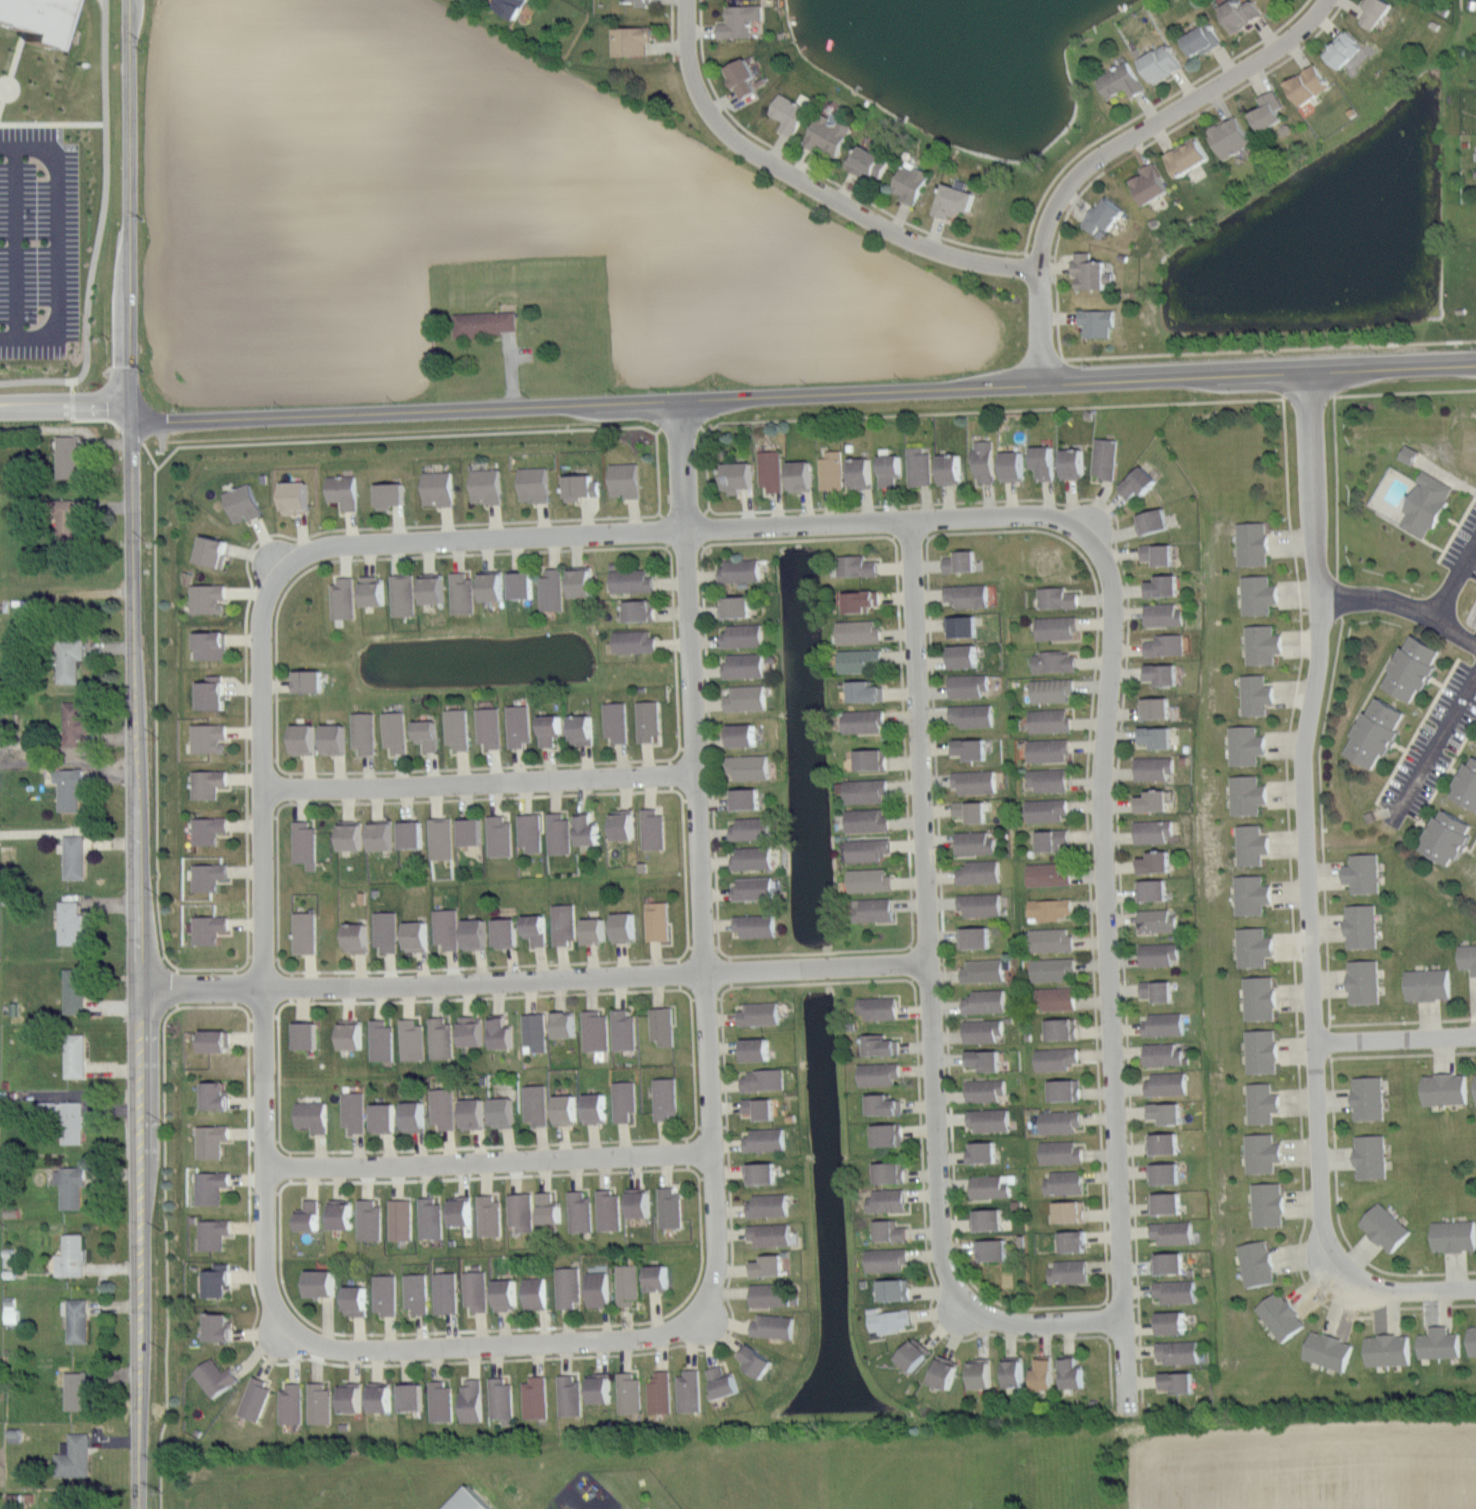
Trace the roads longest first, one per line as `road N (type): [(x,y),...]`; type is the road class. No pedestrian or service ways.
road 1 (tertiary): [(140,1508),(130,0)]
road 2 (tertiary): [(133,435),(1475,366)]
road 3 (residential): [(909,522),(939,1246),(966,1299),(989,1316),(1123,1319)]
road 4 (residential): [(680,407),(712,1320)]
road 5 (residential): [(1305,372),(1322,598),(1304,811),(1328,1267)]
road 6 (residential): [(1087,533),(1112,594),(1103,843),(1128,1411)]
road 7 (residential): [(277,560),(370,540),(990,514),(1056,517),(1087,533)]
road 8 (residential): [(136,985),(928,964)]
road 9 (residential): [(277,560),(262,615),(261,784),(266,1261),(277,1311)]
road 10 (residential): [(1042,382),(1037,267),(1050,208),(1086,165),(1302,31),(1328,0)]
road 11 (residential): [(1037,267),(951,255),(877,226),(729,136),(698,100),(685,0)]
road 12 (residential): [(277,1311),(311,1342),(398,1349),(633,1339),(712,1320)]
road 13 (residential): [(266,1164),(710,1154)]
road 14 (residential): [(261,784),(692,775)]
road 15 (residential): [(1317,1042),(1475,1033)]
road 16 (residential): [(1328,1267),(1369,1292),(1475,1286)]

